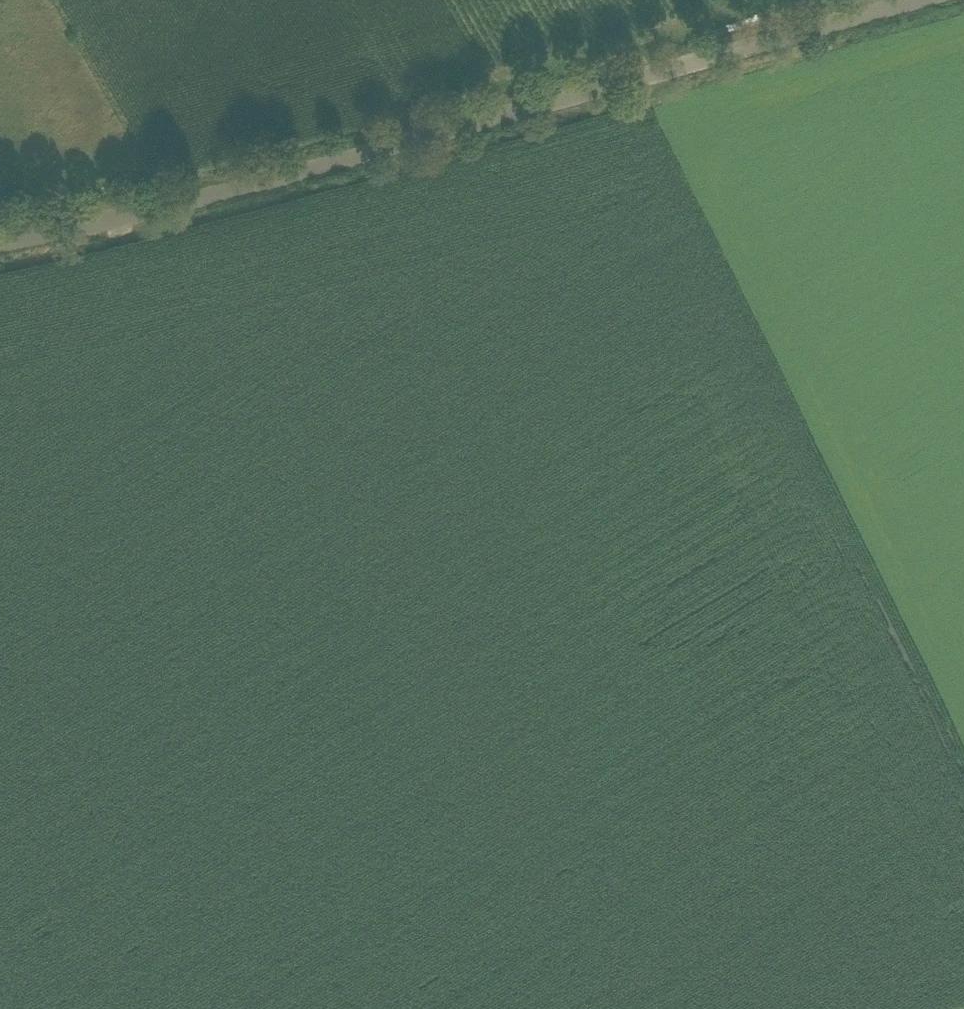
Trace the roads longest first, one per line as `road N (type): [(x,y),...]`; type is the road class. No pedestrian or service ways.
road 1 (unclassified): [(0,243),(252,185),(928,0)]

